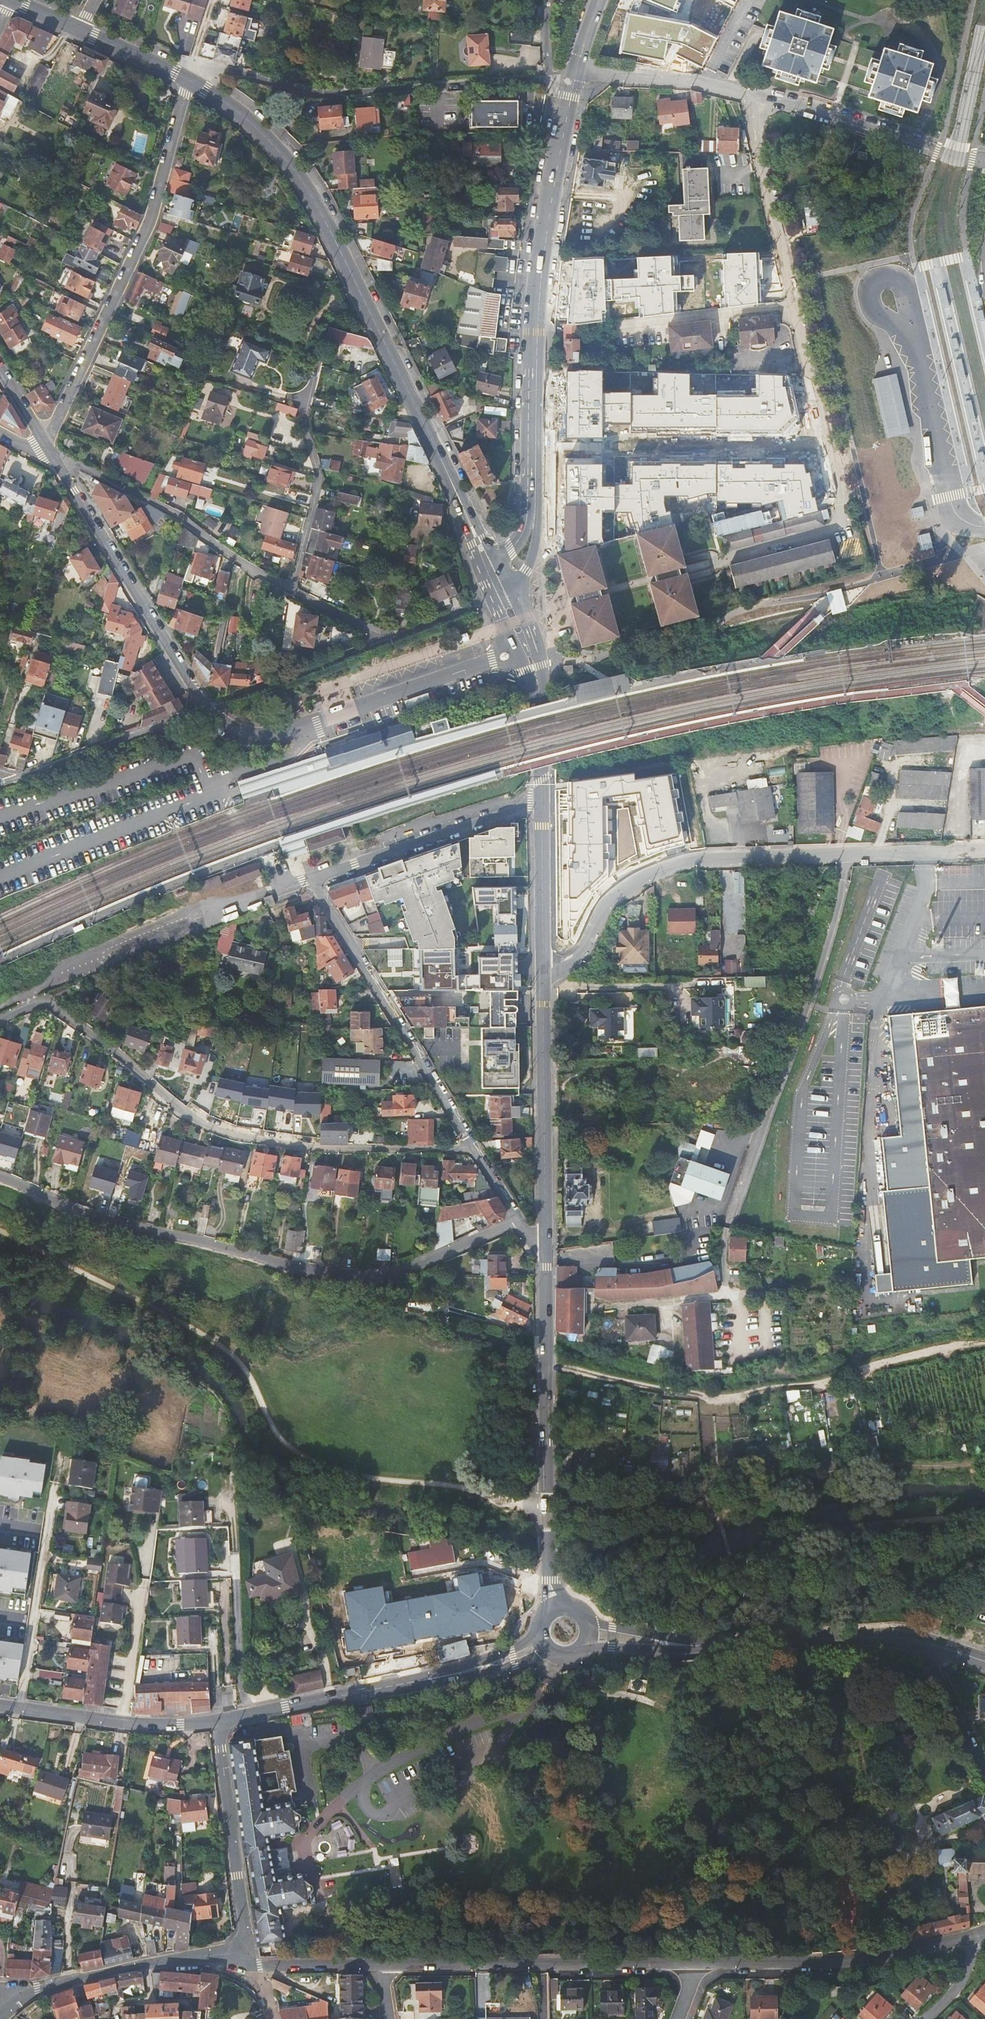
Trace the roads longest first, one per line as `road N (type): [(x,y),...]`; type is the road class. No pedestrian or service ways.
road 1 (track): [(718,1524),(677,1512),(560,1509),(368,1484),(306,1462),(269,1429),(254,1378),(223,1347),(0,1232)]
road 2 (residential): [(542,802),(312,880),(474,1148)]
road 3 (residential): [(518,1219),(417,1265),(370,1275),(302,1271),(136,1229),(0,1181)]
road 4 (residential): [(0,1020),(50,1004),(178,1108),(230,1135),(326,1148),(474,1148)]
road 5 (secondary): [(188,79),(260,129),(299,176),(442,459)]
road 6 (secondary): [(542,802),(545,1258)]
road 7 (residential): [(757,98),(846,543)]
road 8 (tertiary): [(243,1959),(258,1966),(690,1962)]
road 9 (track): [(984,1343),(893,1357),(802,1388),(715,1397),(545,1368)]
road 10 (residential): [(536,509),(539,298),(577,74)]
road 11 (residential): [(46,447),(148,227),(188,79)]
road 12 (residential): [(384,641),(46,447)]
road 13 (residential): [(188,79),(237,72),(303,91),(357,93),(548,78)]
road 14 (secondary): [(545,1258),(547,1559),(555,1611)]
road 15 (secondary): [(587,1634),(933,1648)]
road 16 (secondary): [(548,1646),(479,1669),(218,1721)]
road 17 (residential): [(208,708),(249,736),(287,733),(517,651)]
road 18 (residential): [(208,708),(46,447)]
road 19 (tertiary): [(690,1962),(865,1959),(984,1933)]
road 20 (track): [(718,1524),(723,1510),(817,1481),(984,1461)]
road 21 (tertiary): [(243,1959),(218,1721)]
road 22 (residential): [(984,160),(757,98)]
road 23 (secondary): [(218,1721),(154,1726),(0,1707)]
road 24 (residential): [(13,780),(208,708)]
road 25 (residential): [(384,641),(208,708)]
road 26 (residential): [(577,74),(672,79),(757,98)]
road 27 (tertiary): [(13,2000),(145,1964)]
road 28 (tertiary): [(933,1648),(935,1671),(984,1770)]

